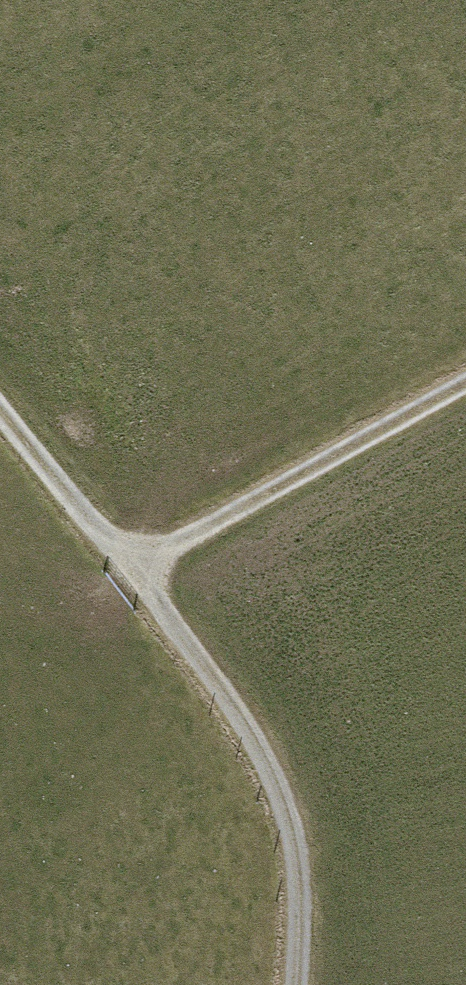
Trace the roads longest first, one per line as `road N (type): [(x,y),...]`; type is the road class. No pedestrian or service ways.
road 1 (track): [(293,984),(298,915),(287,829),(258,754),(0,414)]
road 2 (track): [(465,391),(131,581)]

